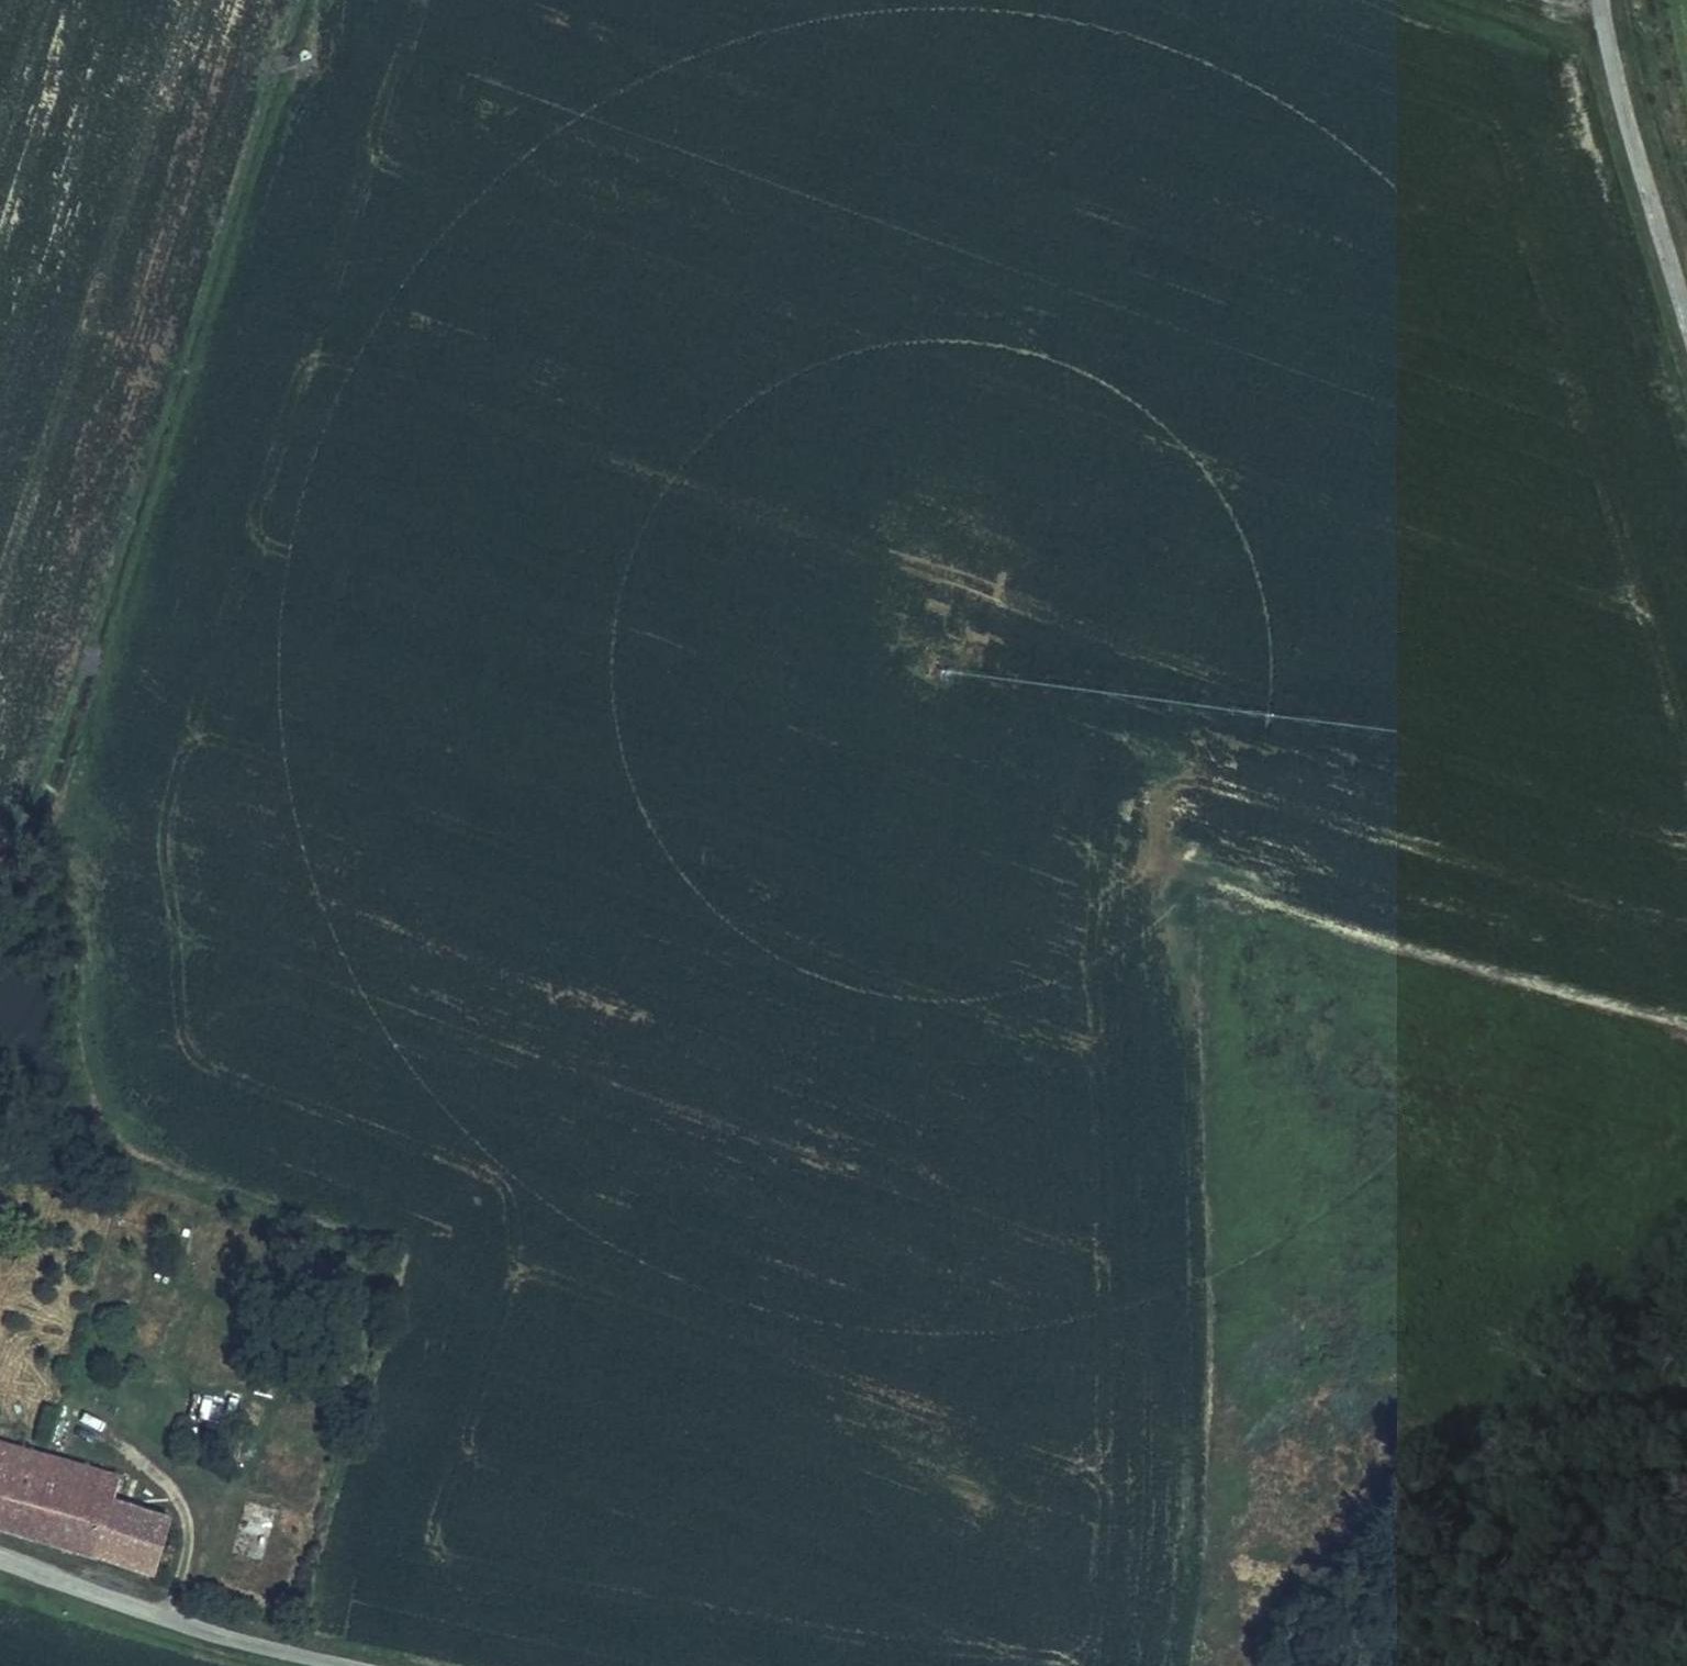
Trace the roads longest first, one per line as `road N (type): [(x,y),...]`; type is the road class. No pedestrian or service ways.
road 1 (unclassified): [(396,1665),(174,1614),(0,1552)]
road 2 (unclassified): [(1686,322),(1600,0)]

